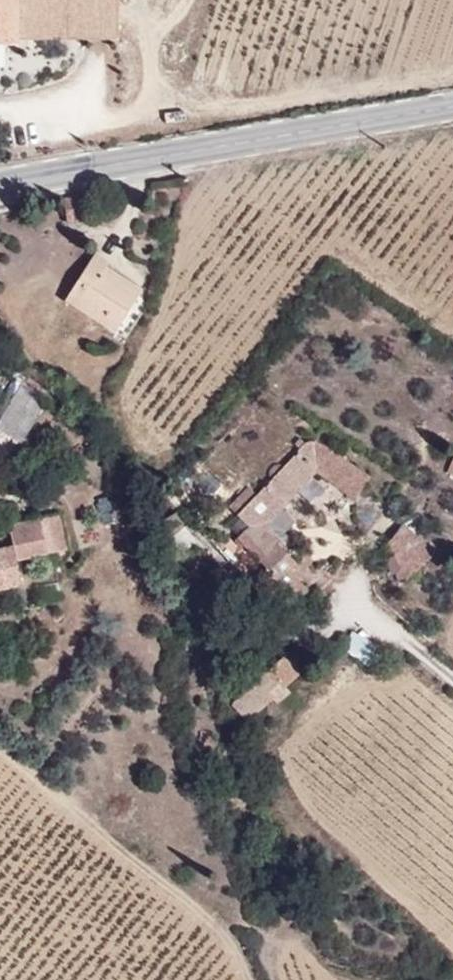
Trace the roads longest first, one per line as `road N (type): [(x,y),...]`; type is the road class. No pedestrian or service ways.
road 1 (tertiary): [(0,188),(452,105)]

